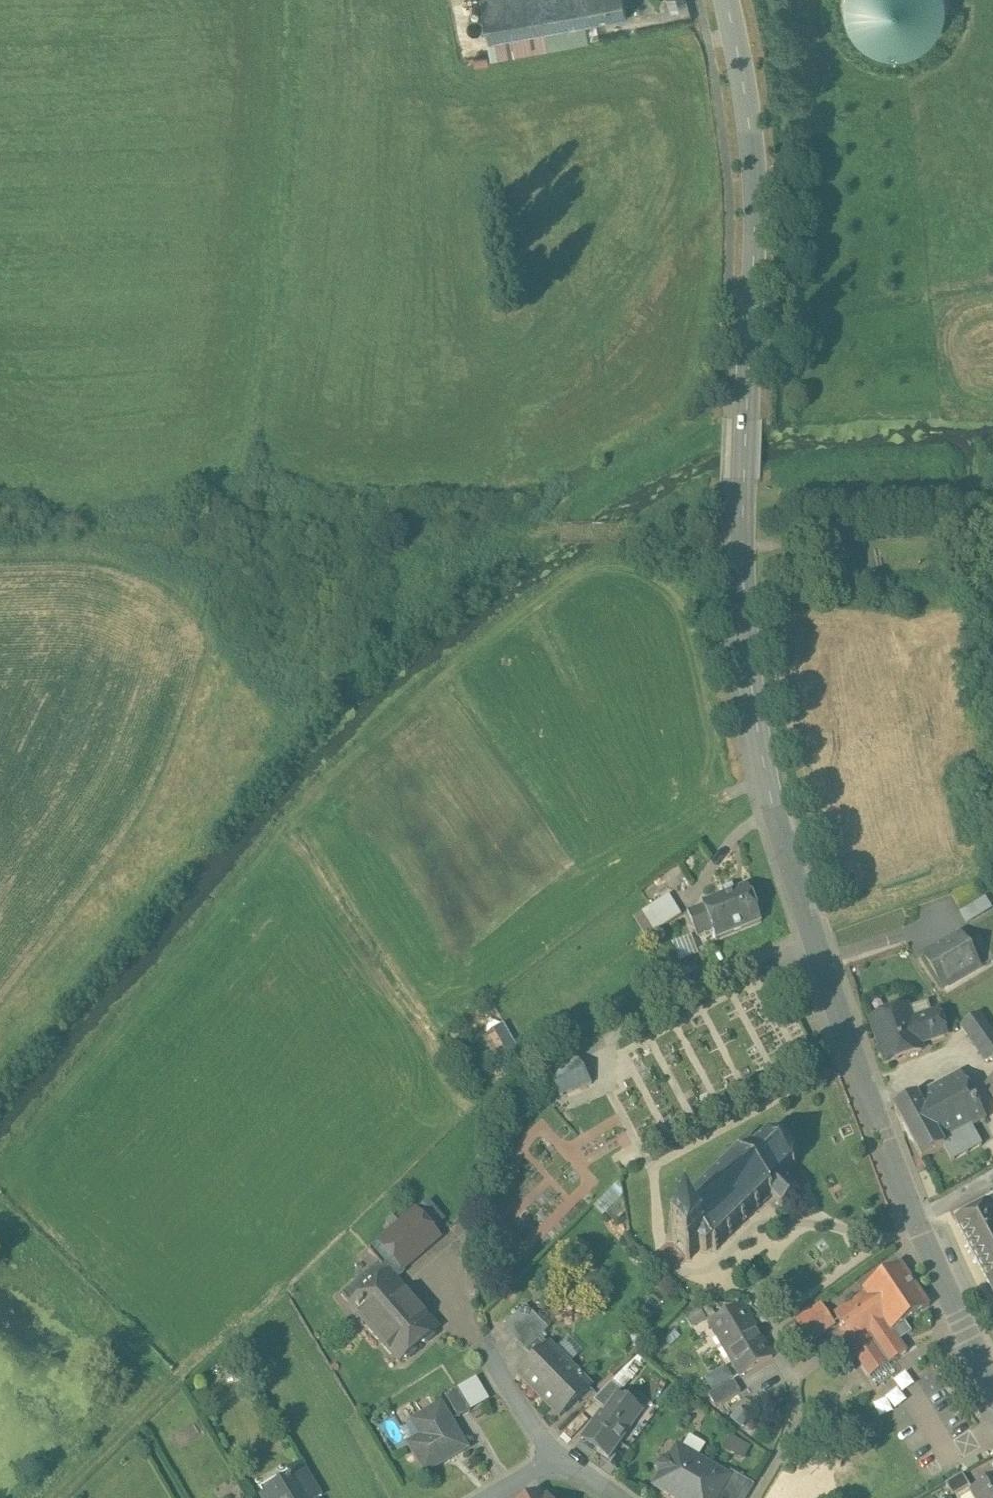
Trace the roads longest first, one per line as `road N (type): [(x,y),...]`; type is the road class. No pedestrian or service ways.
road 1 (tertiary): [(992,1379),(914,1217),(833,1000),(758,729),(745,589),(757,214),(726,0)]
road 2 (residential): [(494,1334),(556,1451)]

